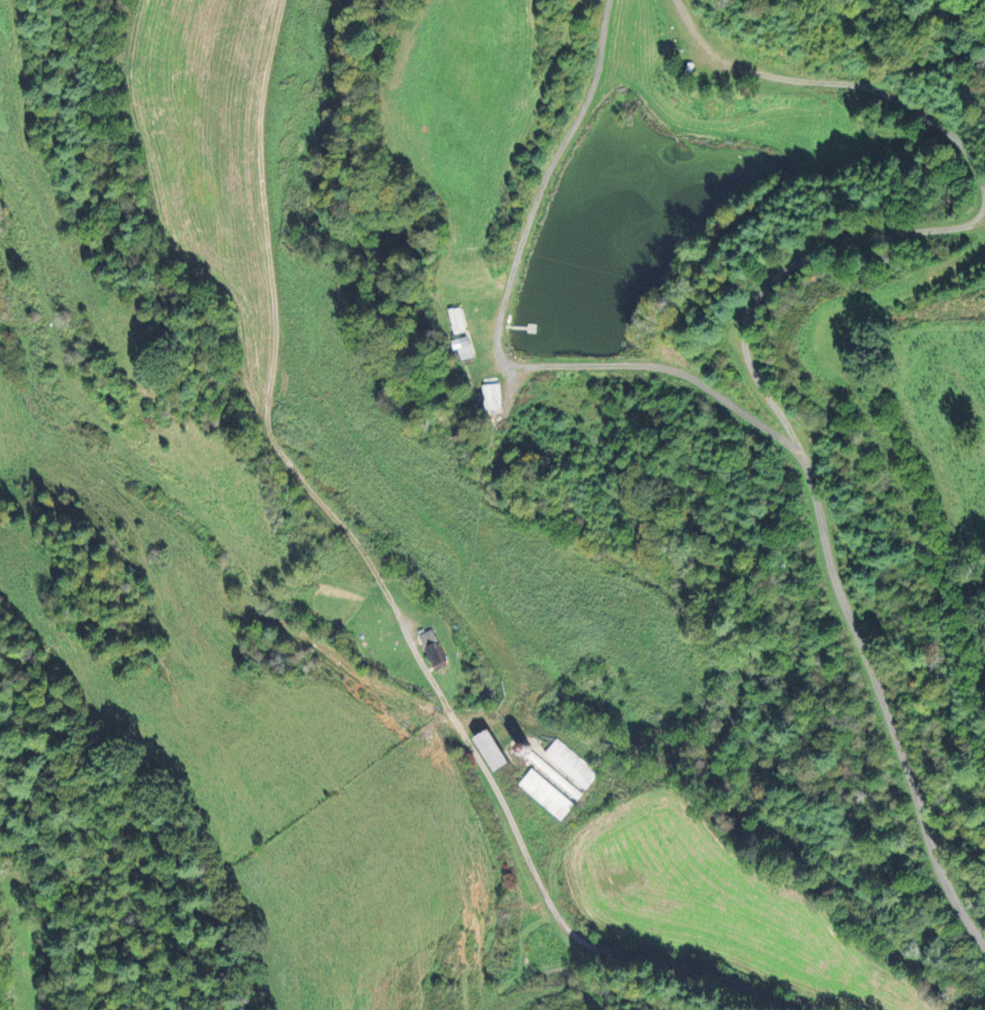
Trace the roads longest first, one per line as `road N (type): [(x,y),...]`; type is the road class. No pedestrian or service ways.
road 1 (residential): [(794,1009),(753,989),(585,942),(564,927),(381,577),(266,426),(273,320),(259,121),(283,0)]

